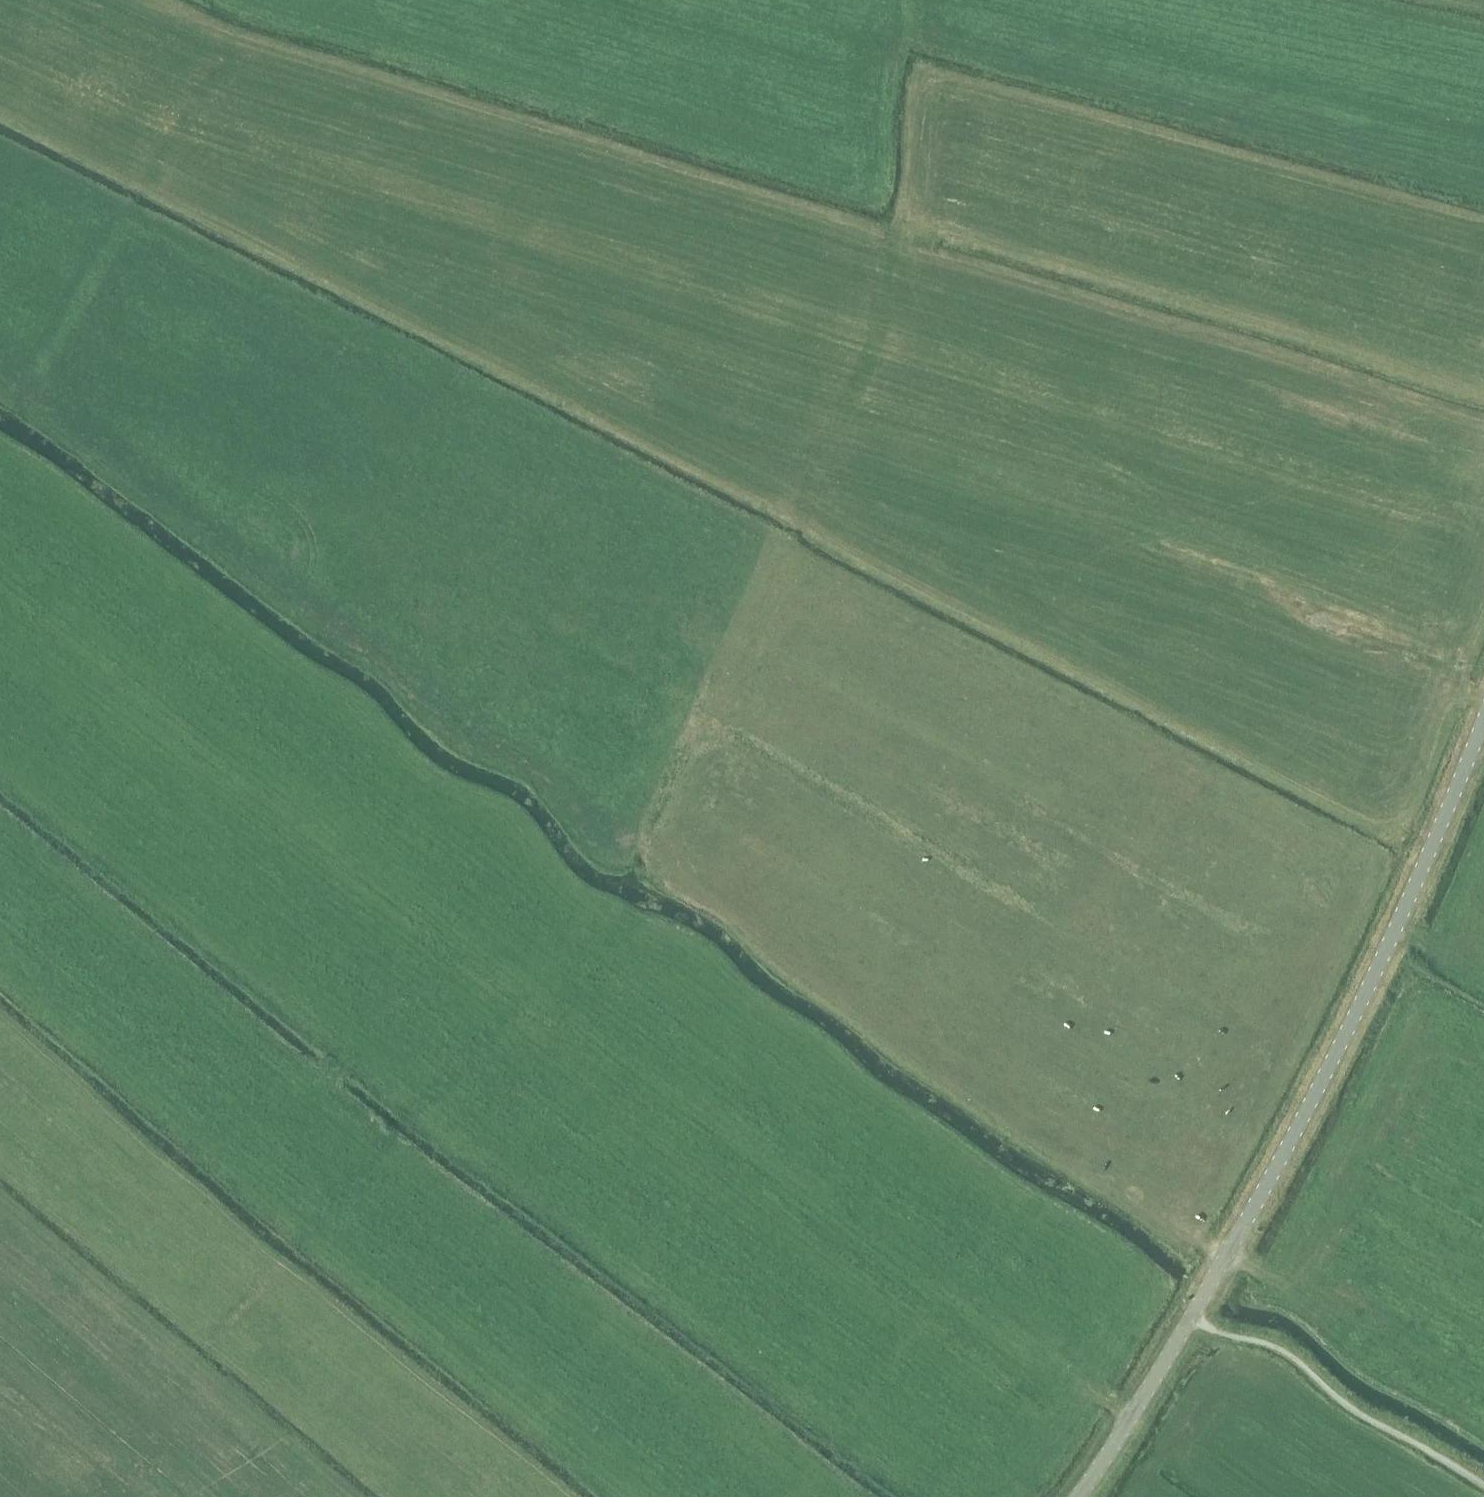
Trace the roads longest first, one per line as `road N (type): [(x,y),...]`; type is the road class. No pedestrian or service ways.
road 1 (unclassified): [(1075,1496),(1268,1189),(1359,1006),(1483,718)]

